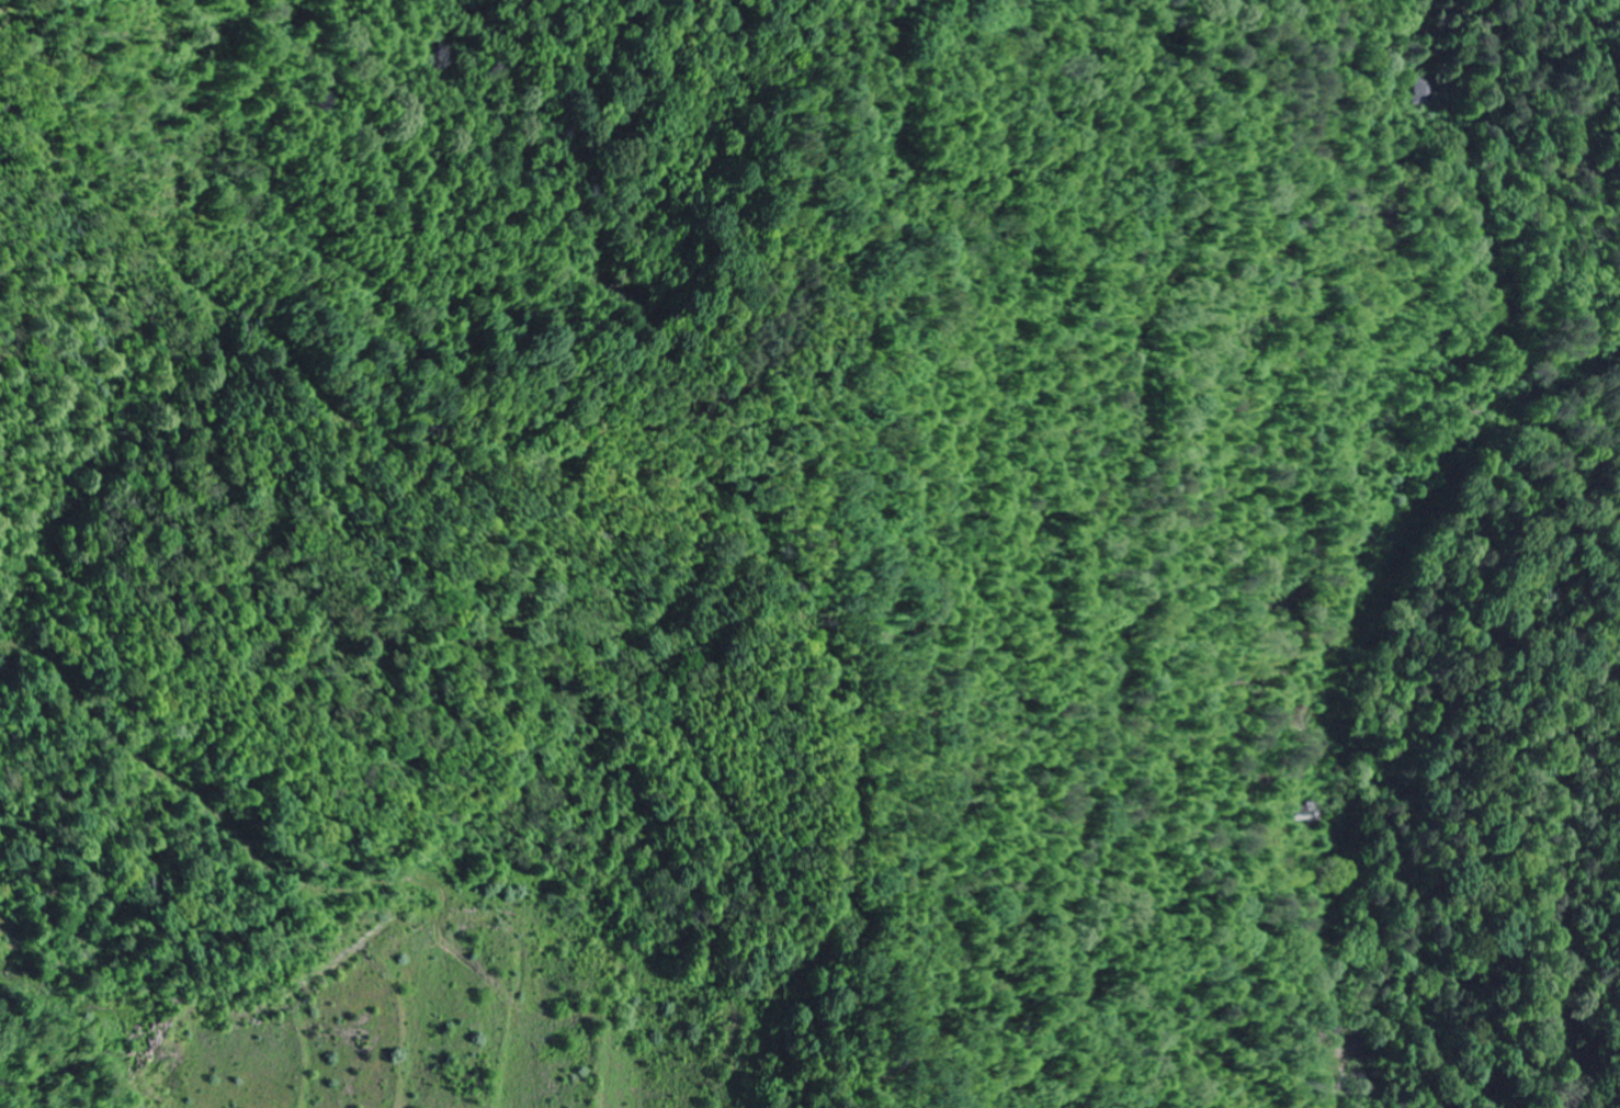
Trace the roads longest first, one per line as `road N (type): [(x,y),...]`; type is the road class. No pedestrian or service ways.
road 1 (residential): [(1619,438),(1562,422),(1510,431),(1457,532),(1398,607),(1359,634),(1337,666)]

